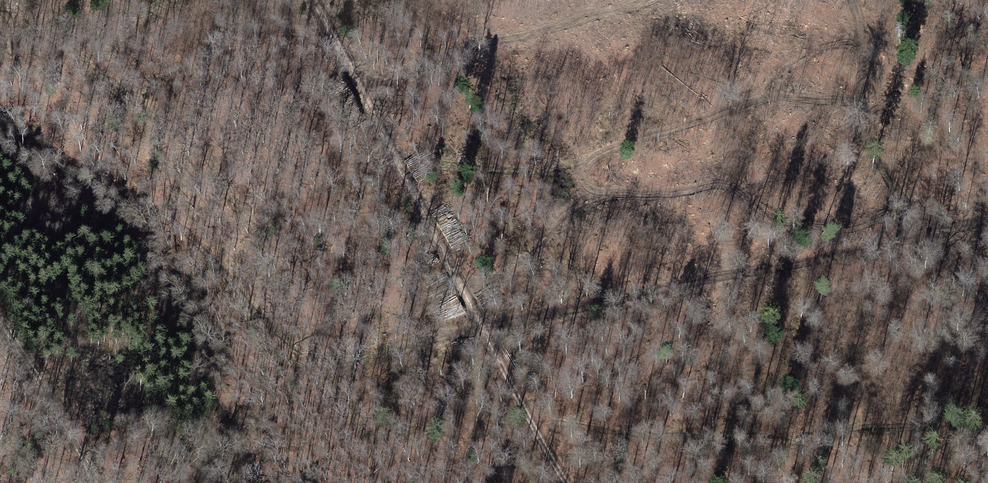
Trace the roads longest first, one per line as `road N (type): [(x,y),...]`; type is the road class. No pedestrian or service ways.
road 1 (track): [(987,308),(936,234),(326,361),(256,313),(181,227),(112,180),(0,123)]
road 2 (track): [(572,482),(535,431),(317,0)]
road 3 (track): [(100,482),(0,307)]

